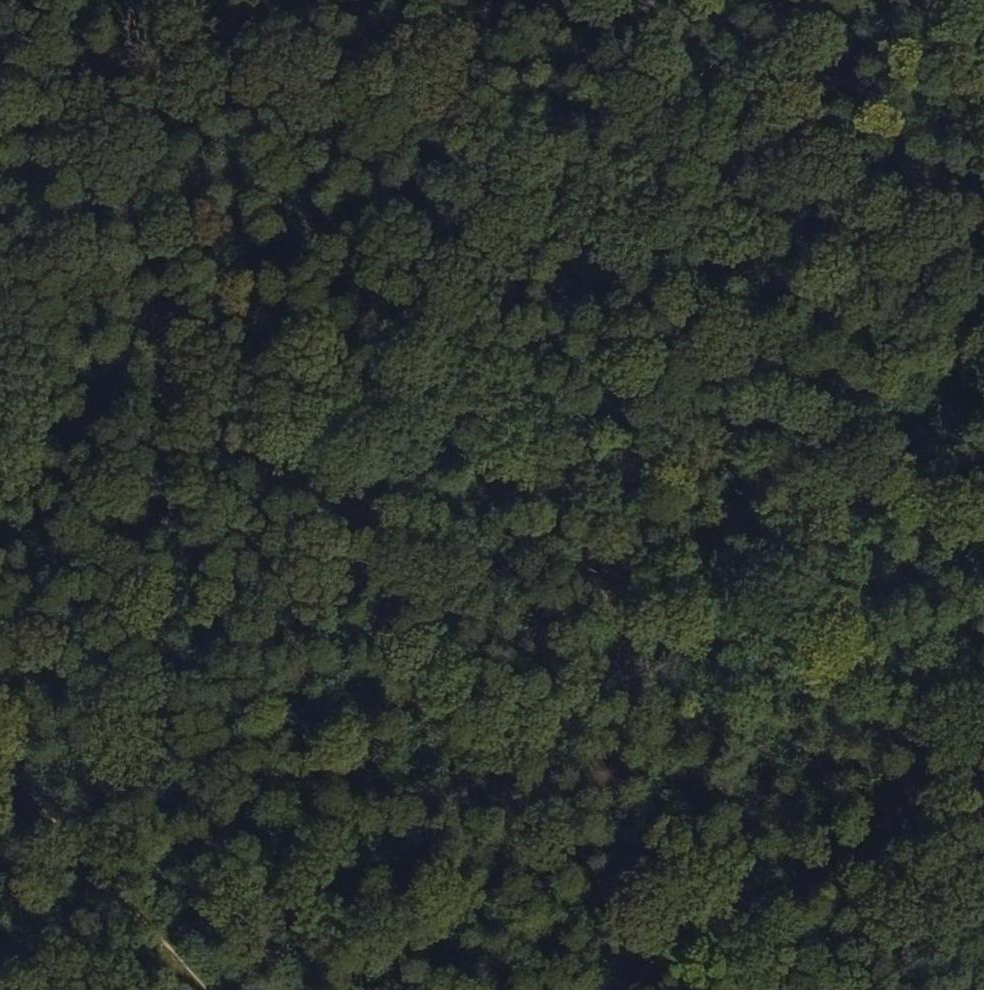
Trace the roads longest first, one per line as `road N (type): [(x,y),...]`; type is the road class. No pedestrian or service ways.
road 1 (track): [(983,781),(649,989)]
road 2 (track): [(0,727),(239,989)]

